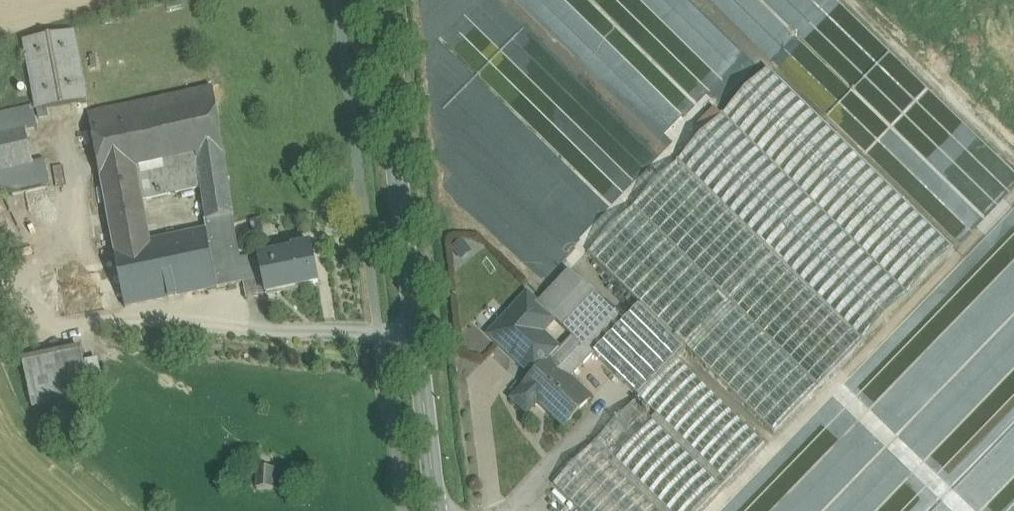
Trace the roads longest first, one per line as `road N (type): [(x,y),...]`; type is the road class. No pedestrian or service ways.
road 1 (tertiary): [(427,488),(362,0)]

